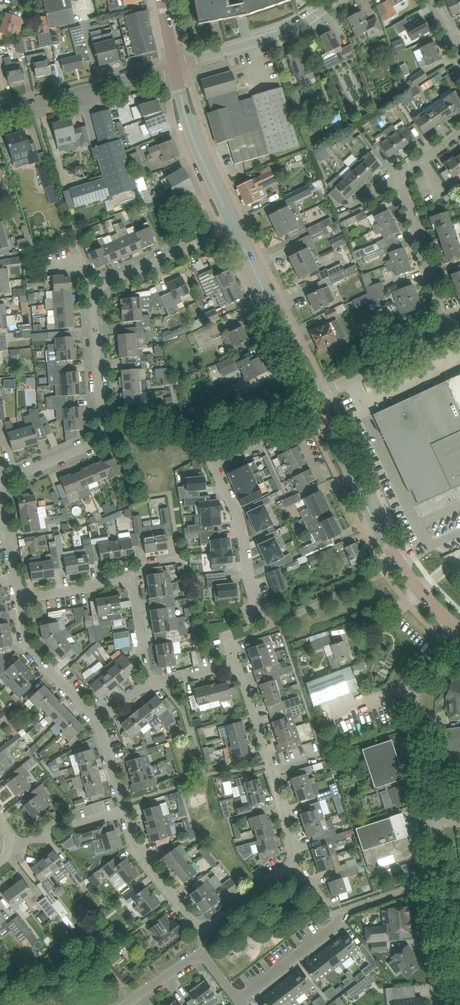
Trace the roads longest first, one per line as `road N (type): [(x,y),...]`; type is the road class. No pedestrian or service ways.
road 1 (residential): [(325,418),(218,465),(265,615),(274,625),(398,561)]
road 2 (residential): [(0,481),(94,445),(101,434),(94,308),(103,287),(235,226)]
road 3 (residential): [(295,864),(213,934),(198,928),(151,858),(97,719)]
road 4 (unclassified): [(430,826),(413,700),(455,628)]
road 5 (residential): [(295,864),(237,669)]
road 6 (secondary): [(316,398),(235,226)]
road 7 (residential): [(0,112),(178,67)]
road 8 (residential): [(178,67),(301,28),(334,0)]
road 9 (secondary): [(235,226),(189,119),(178,67)]
road 10 (residential): [(445,331),(399,177)]
road 11 (secondary): [(398,561),(325,418)]
road 12 (residential): [(238,1002),(203,956),(123,1004)]
road 13 (residential): [(97,719),(24,639),(17,597)]
road 14 (residential): [(316,398),(445,331)]
road 15 (residential): [(238,1002),(336,923),(337,913)]

